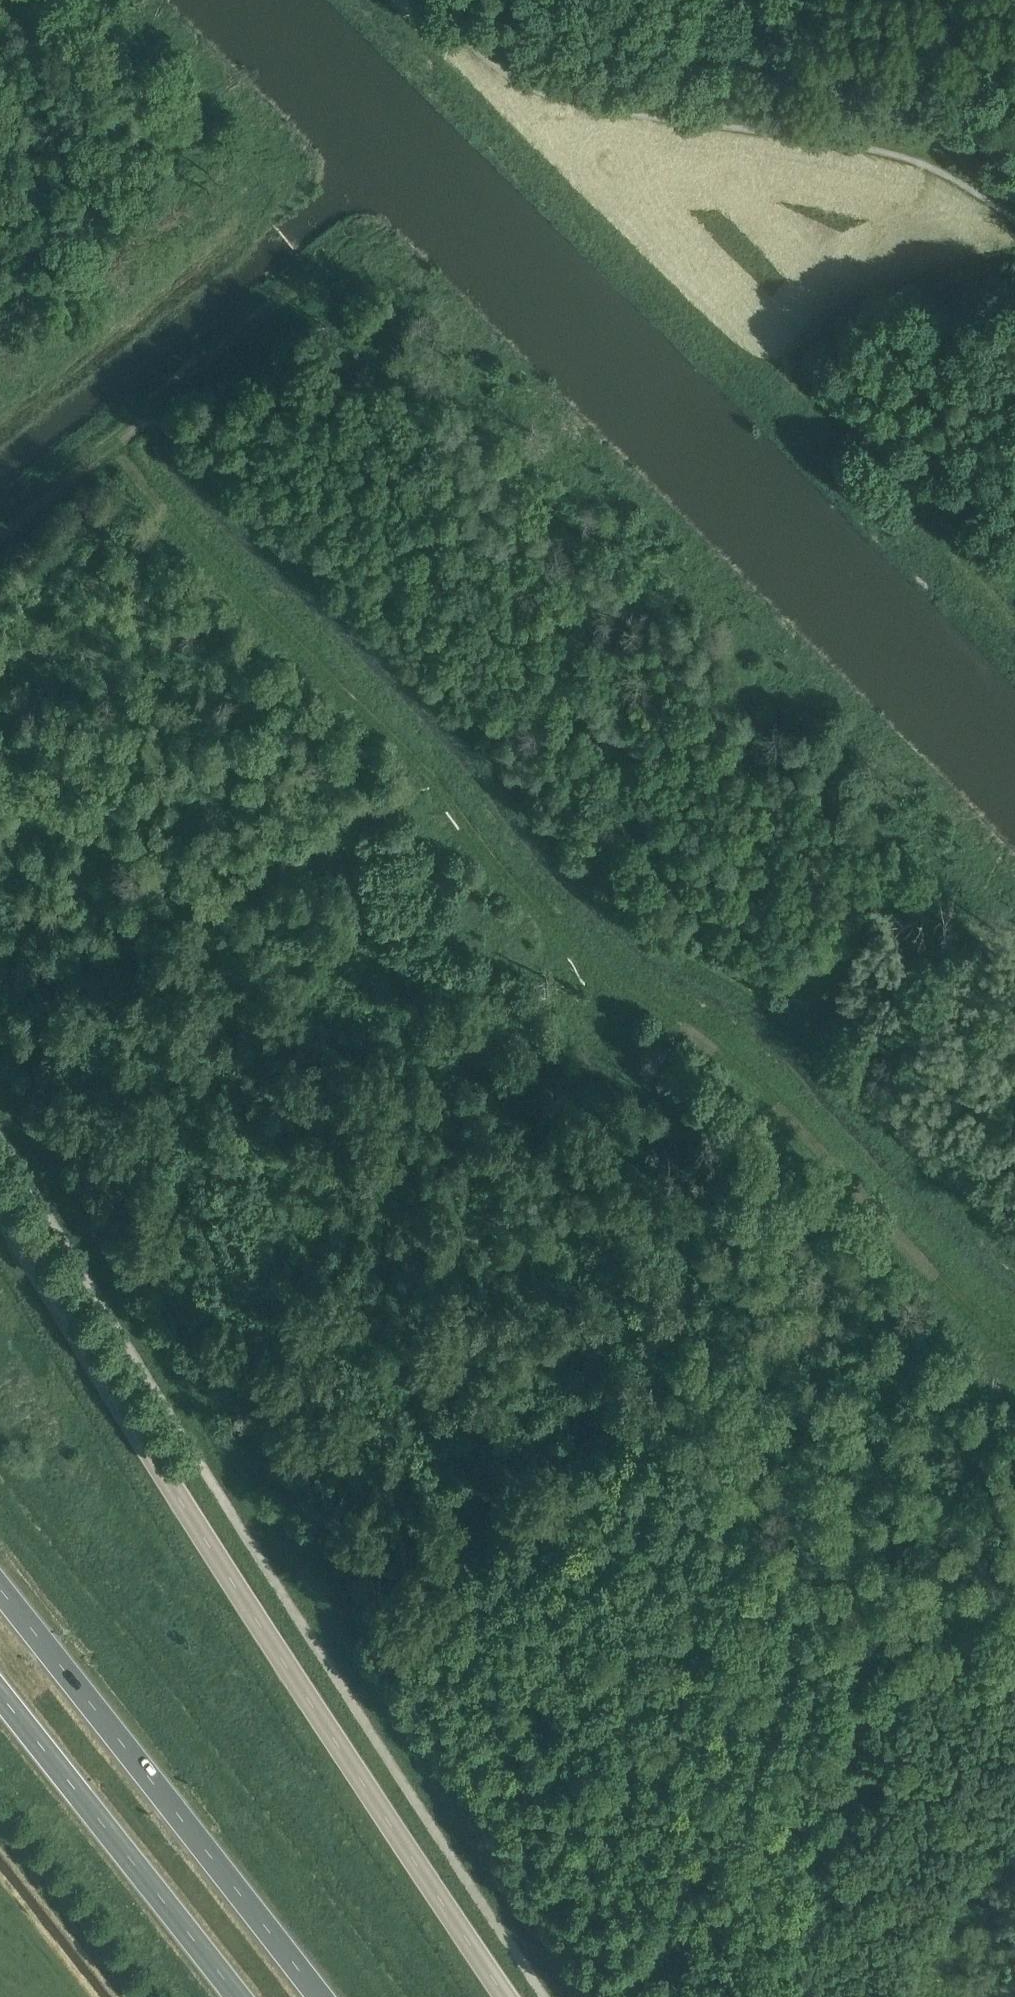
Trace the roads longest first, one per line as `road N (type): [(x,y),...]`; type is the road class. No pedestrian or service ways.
road 1 (secondary): [(506,1996),(0,1208)]
road 2 (trunk): [(320,1996),(0,1587)]
road 3 (trunk): [(0,1695),(240,1996)]

